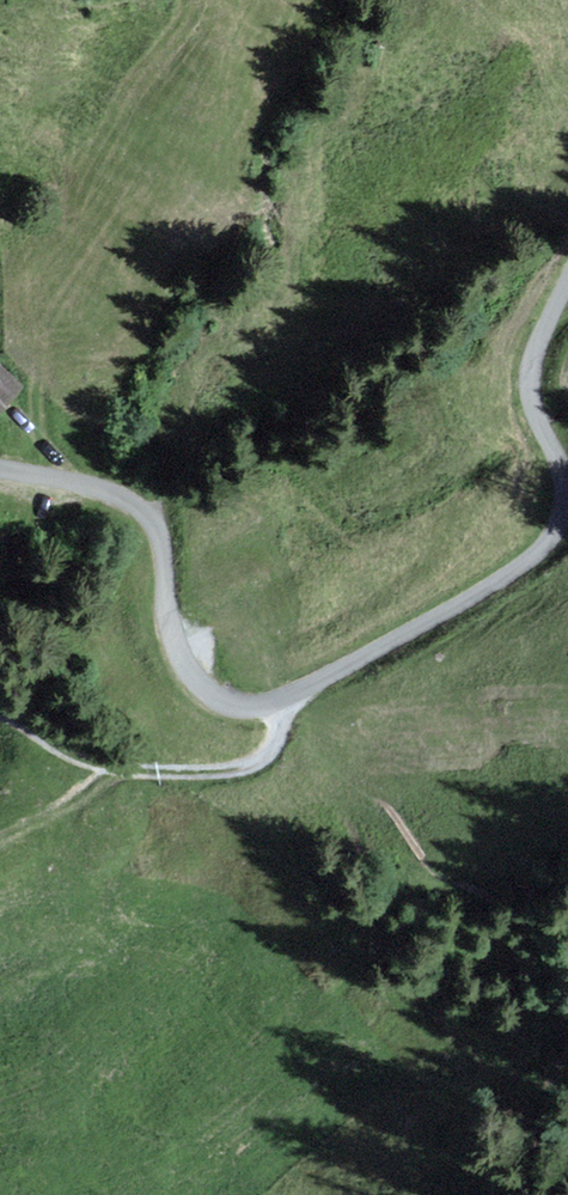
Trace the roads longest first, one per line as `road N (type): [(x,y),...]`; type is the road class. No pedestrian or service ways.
road 1 (track): [(567,282),(541,337),(529,385),(563,476),(551,537),(470,598),(285,697)]
road 2 (track): [(285,697),(242,706),(200,684),(175,640),(163,544),(147,515),(82,484),(0,468)]
road 3 (track): [(285,697),(278,735),(262,759),(195,772),(103,767),(0,711)]

